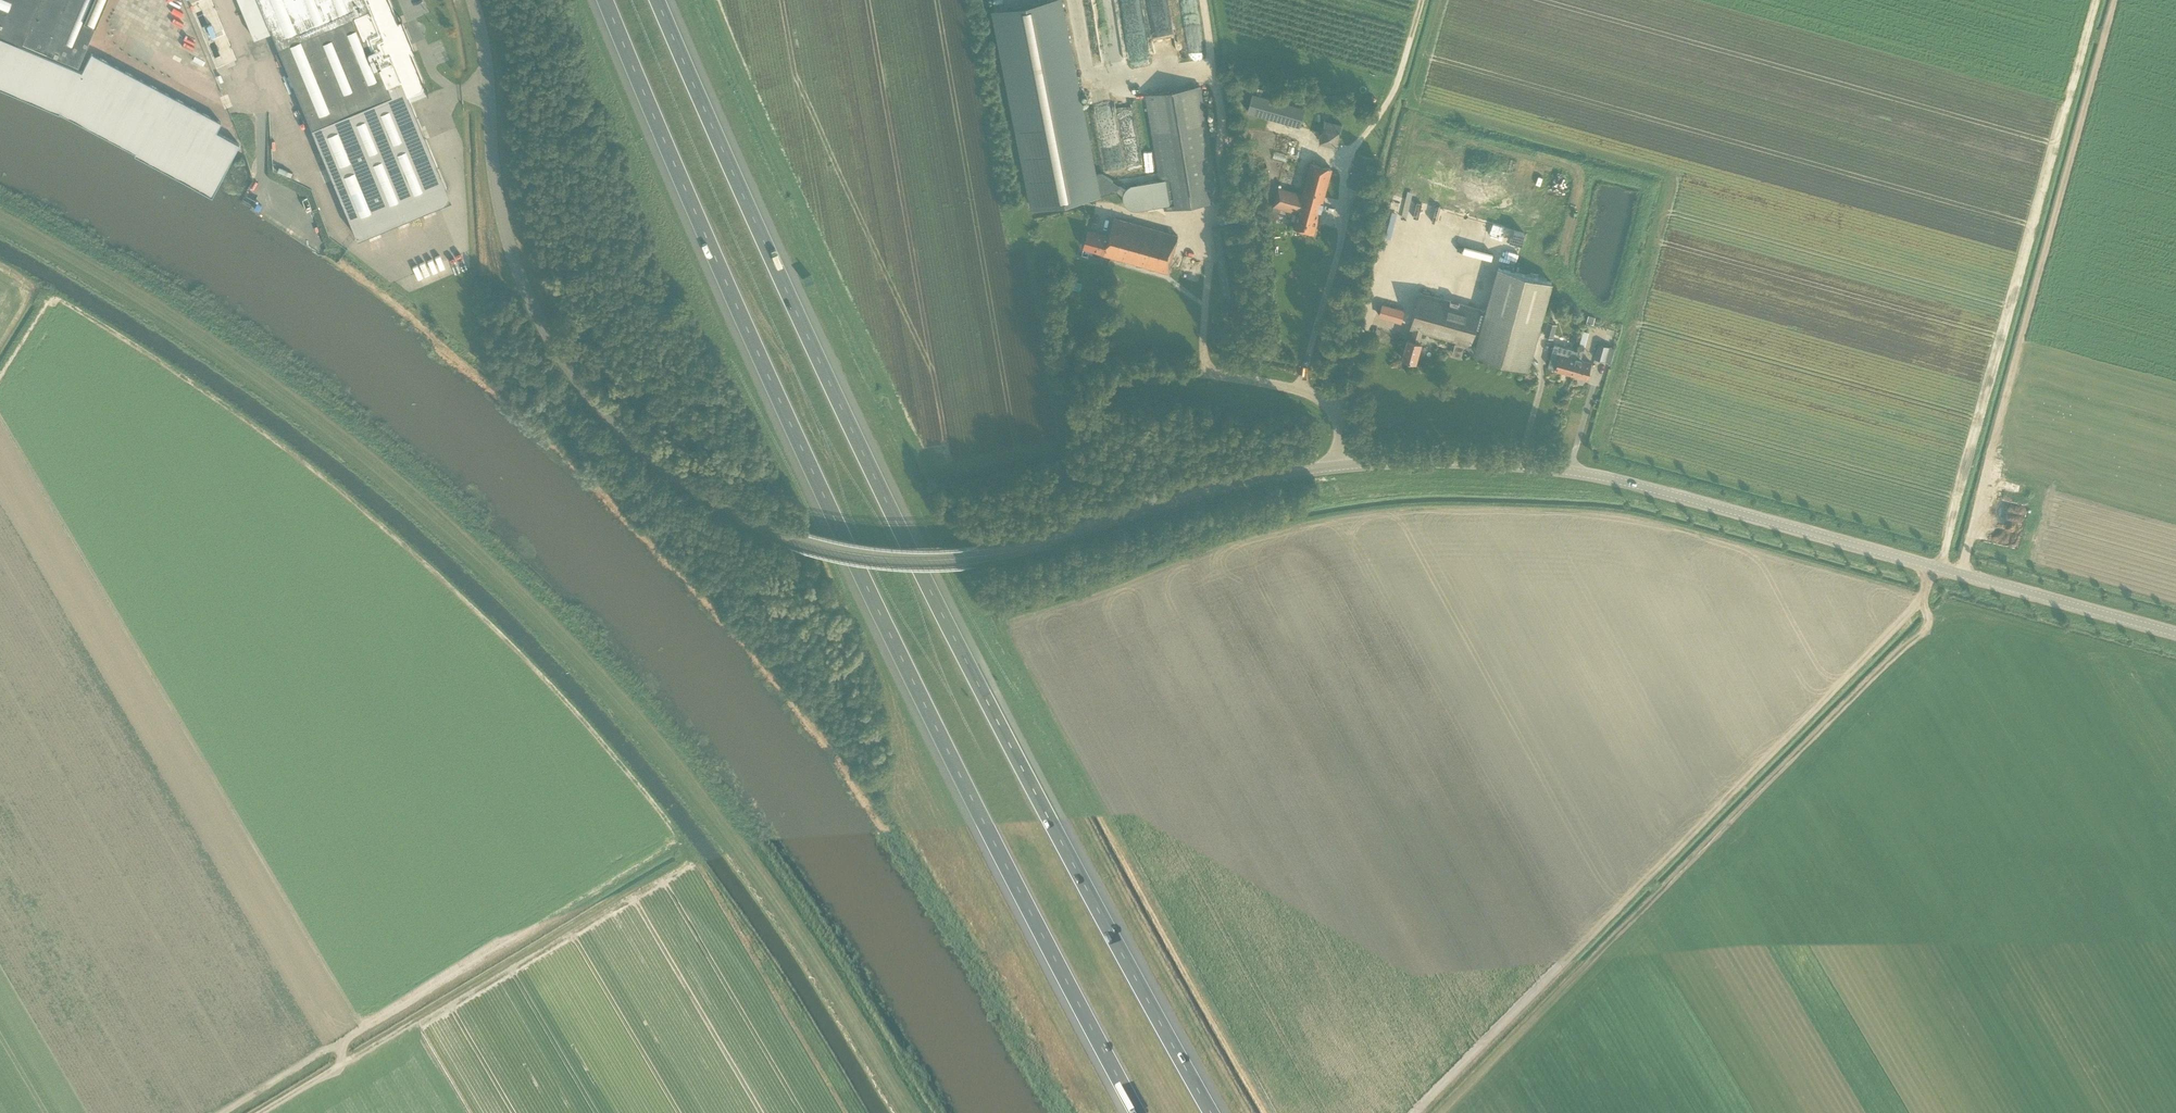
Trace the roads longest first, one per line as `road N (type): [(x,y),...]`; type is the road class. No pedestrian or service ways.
road 1 (motorway): [(1211,1112),(952,635),(659,0)]
road 2 (motorway): [(607,0),(869,591),(1137,1112)]
road 3 (tertiary): [(1343,465),(1250,480),(1040,540),(947,553),(819,541),(711,497),(598,405),(533,306),(500,210),(472,0)]
road 4 (tertiary): [(2175,633),(1592,474),(1465,462),(1343,465)]
road 5 (track): [(1933,566),(1911,610),(1413,1112)]
road 6 (track): [(1961,573),(2116,0)]
road 7 (track): [(1939,567),(2095,0)]
road 8 (unclassified): [(1343,465),(1336,414),(1323,399),(1203,372)]

